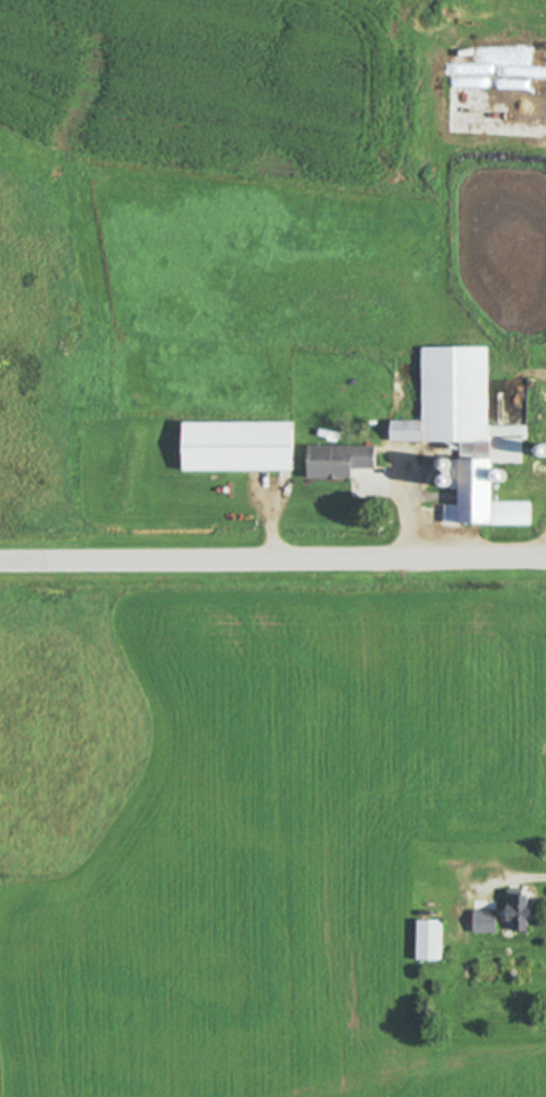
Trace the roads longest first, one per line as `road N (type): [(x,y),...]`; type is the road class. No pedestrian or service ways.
road 1 (tertiary): [(0,561),(545,558)]

